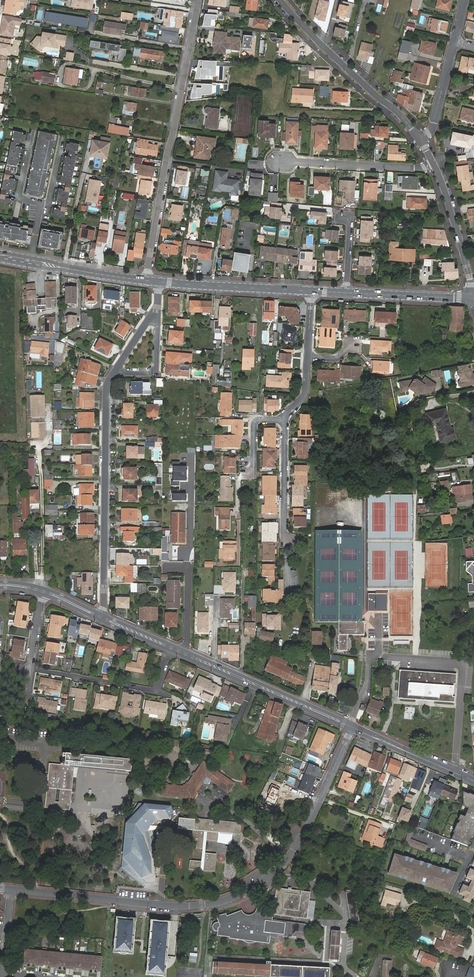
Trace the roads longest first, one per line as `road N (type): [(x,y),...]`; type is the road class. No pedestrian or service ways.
road 1 (residential): [(160,904),(236,896),(280,866),(311,819),(349,726)]
road 2 (residential): [(146,281),(198,0)]
road 3 (residential): [(105,619),(111,374)]
road 4 (tertiary): [(349,726),(168,647)]
road 5 (residential): [(419,139),(281,0)]
road 6 (residential): [(287,596),(284,420)]
road 7 (residential): [(437,165),(278,161)]
road 8 (secondary): [(159,282),(311,291)]
road 9 (residential): [(11,890),(160,904)]
road 10 (secondary): [(0,255),(146,281)]
road 11 (tertiary): [(473,780),(349,726)]
road 12 (residential): [(473,293),(437,165)]
road 13 (residential): [(30,669),(156,692)]
road 14 (secondary): [(347,293),(473,299)]
road 15 (residential): [(160,904),(159,843),(178,814),(205,813)]

